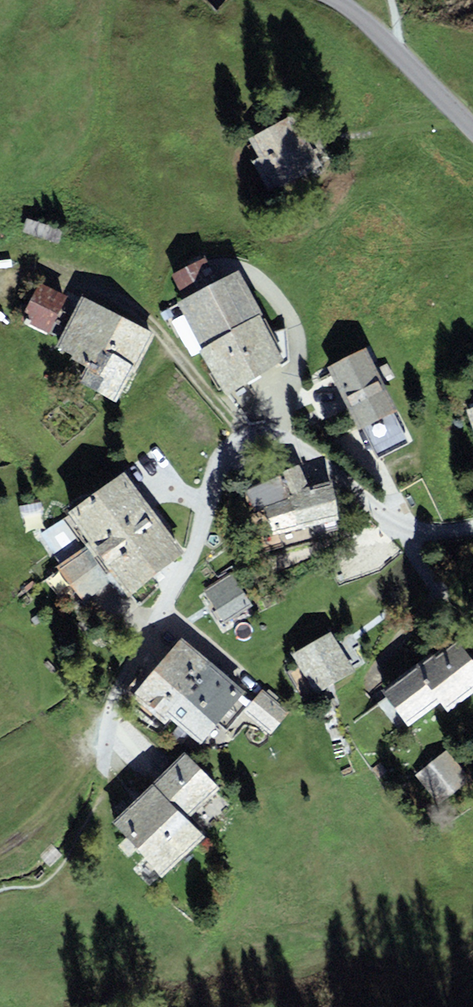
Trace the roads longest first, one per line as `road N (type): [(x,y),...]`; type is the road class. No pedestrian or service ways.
road 1 (residential): [(472,528),(409,529),(289,443),(263,437),(233,446),(216,469),(189,563),(110,704),(101,772)]
road 2 (track): [(247,439),(155,326),(110,288),(21,265)]
road 3 (unclassified): [(472,128),(336,0)]
road 4 (track): [(0,890),(58,872),(101,799),(101,772)]

